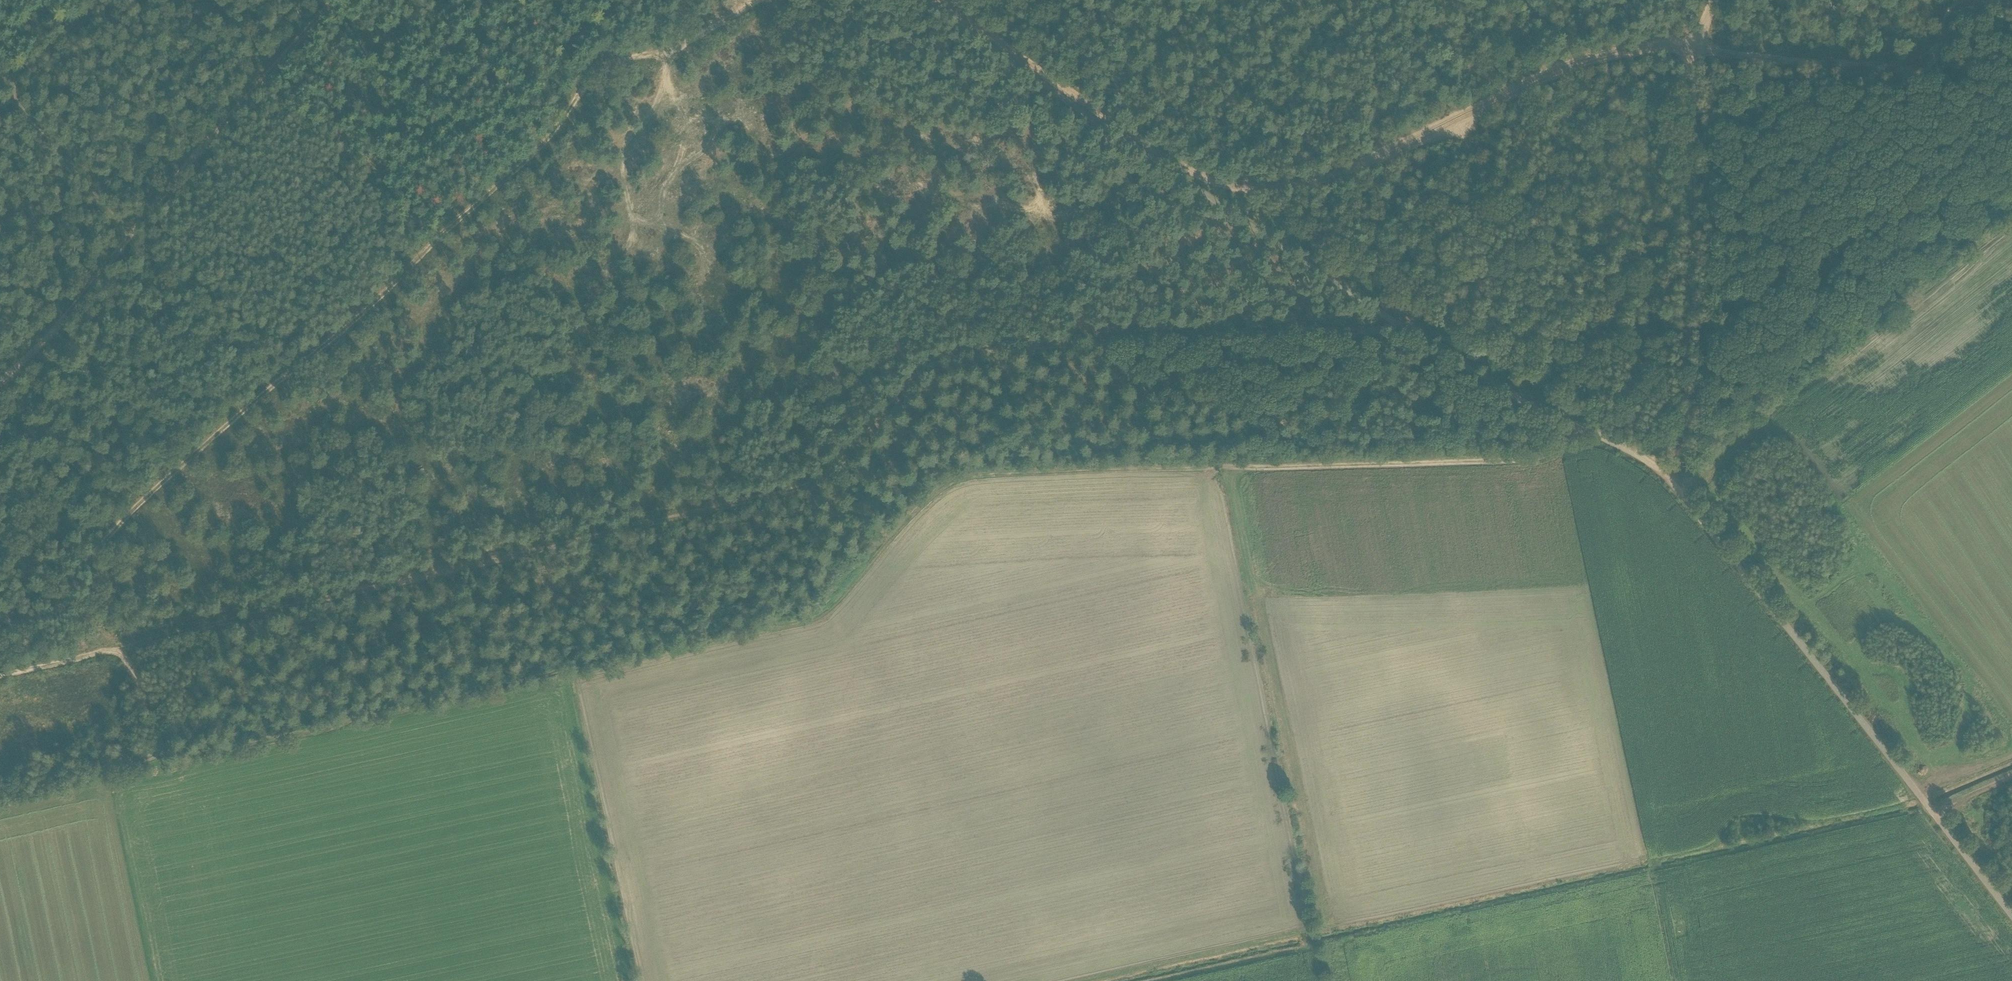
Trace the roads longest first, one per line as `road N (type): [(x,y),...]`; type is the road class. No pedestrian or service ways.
road 1 (track): [(754,0),(671,59),(633,57),(603,67),(563,122),(487,199),(86,555),(67,616),(95,616),(121,645),(163,763),(795,623),(949,468),(1532,456),(1584,430)]
road 2 (unclassified): [(1584,430),(1650,462),(1676,486),(2011,915)]
road 3 (track): [(1131,144),(1247,188),(1317,179),(1577,63),(1694,47)]
road 4 (track): [(338,0),(166,187),(84,300),(0,379)]
road 5 (track): [(99,0),(15,78),(23,103),(97,196),(67,271),(23,281),(12,329),(0,343)]
road 6 (track): [(1676,486),(1694,47)]
road 7 (track): [(1694,47),(1887,69),(1927,50),(1953,11),(2011,9)]

